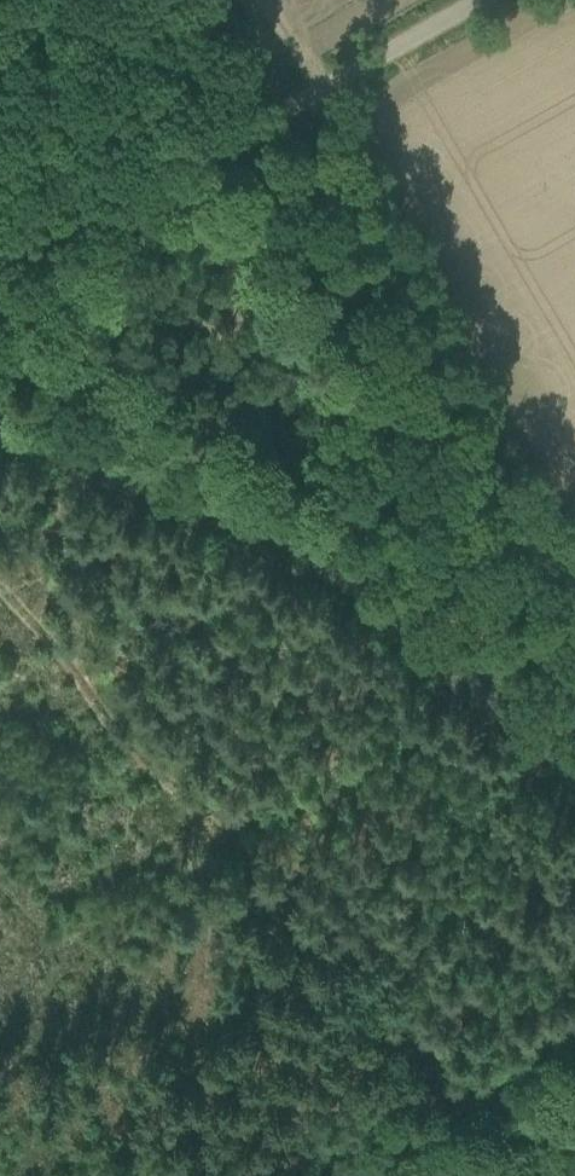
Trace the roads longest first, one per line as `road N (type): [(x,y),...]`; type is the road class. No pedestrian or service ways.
road 1 (unclassified): [(574,800),(465,683),(212,510),(72,449),(0,431)]
road 2 (unclassified): [(0,264),(468,0)]
road 3 (track): [(574,1042),(377,1175)]

